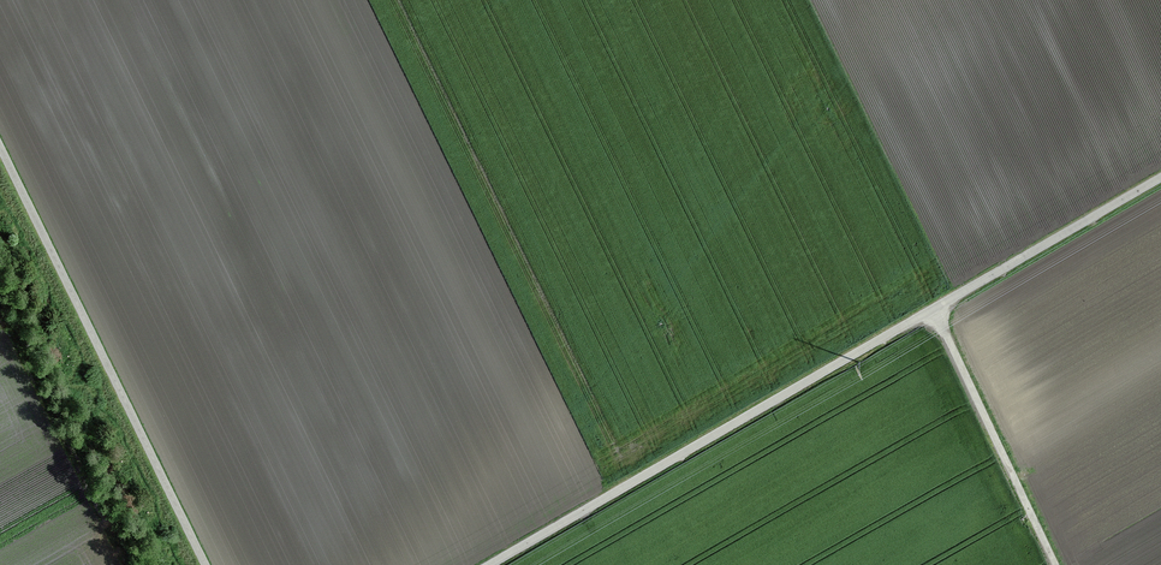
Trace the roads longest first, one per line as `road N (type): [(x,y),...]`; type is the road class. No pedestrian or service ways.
road 1 (residential): [(493,564),(1160,179)]
road 2 (unclassified): [(0,152),(202,564)]
road 3 (track): [(0,312),(125,564)]
road 4 (track): [(931,312),(1054,564)]

